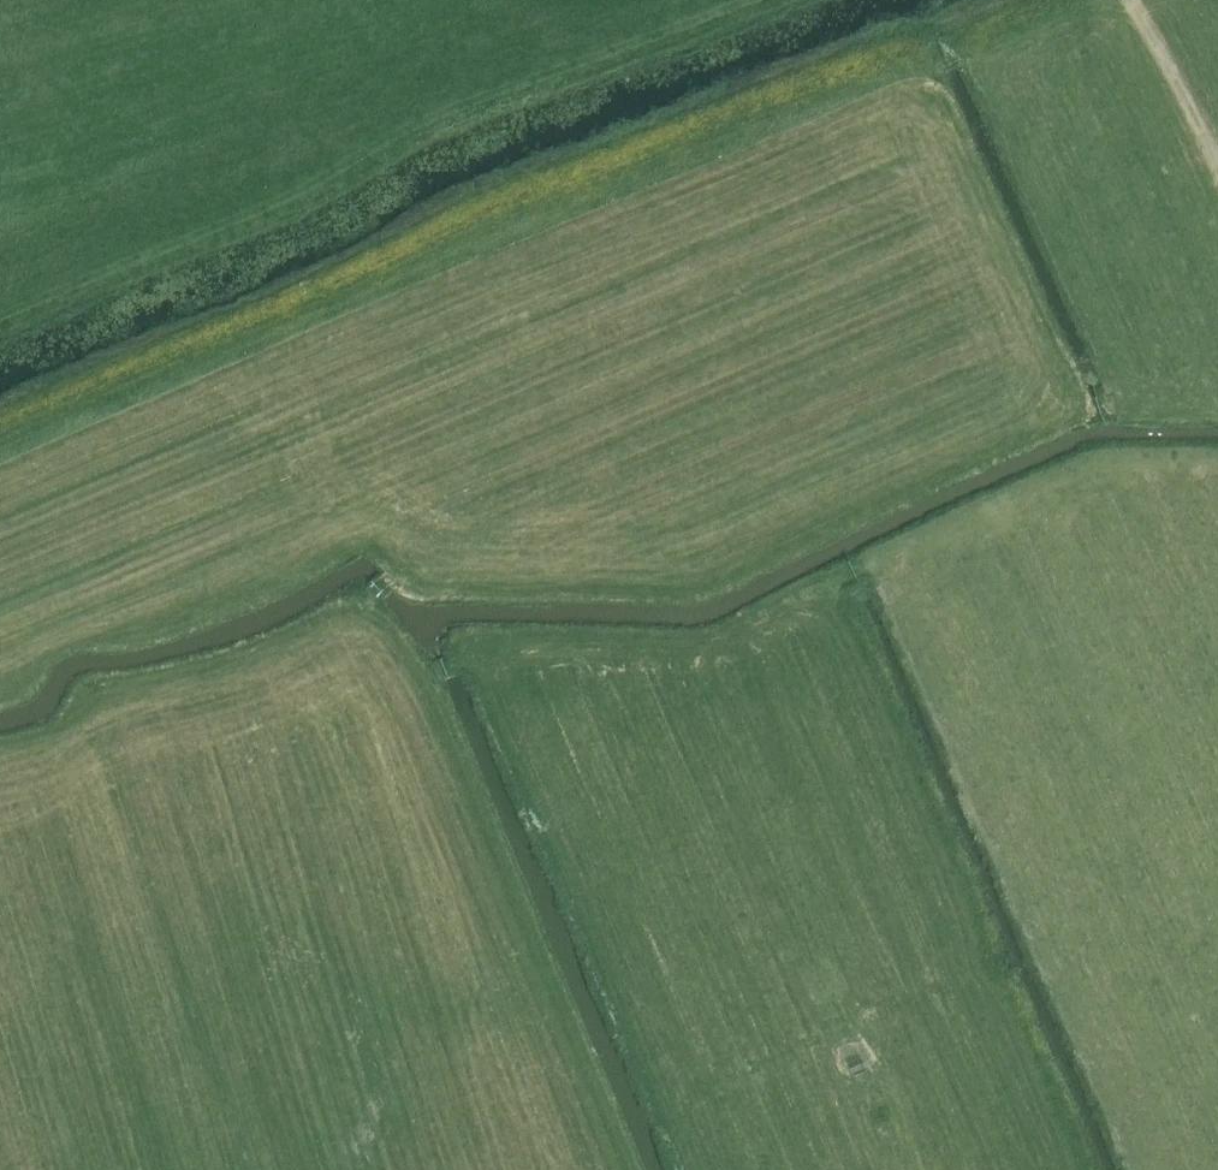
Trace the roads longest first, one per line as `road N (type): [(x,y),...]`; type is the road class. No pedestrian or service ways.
road 1 (track): [(1128,0),(1217,170)]

